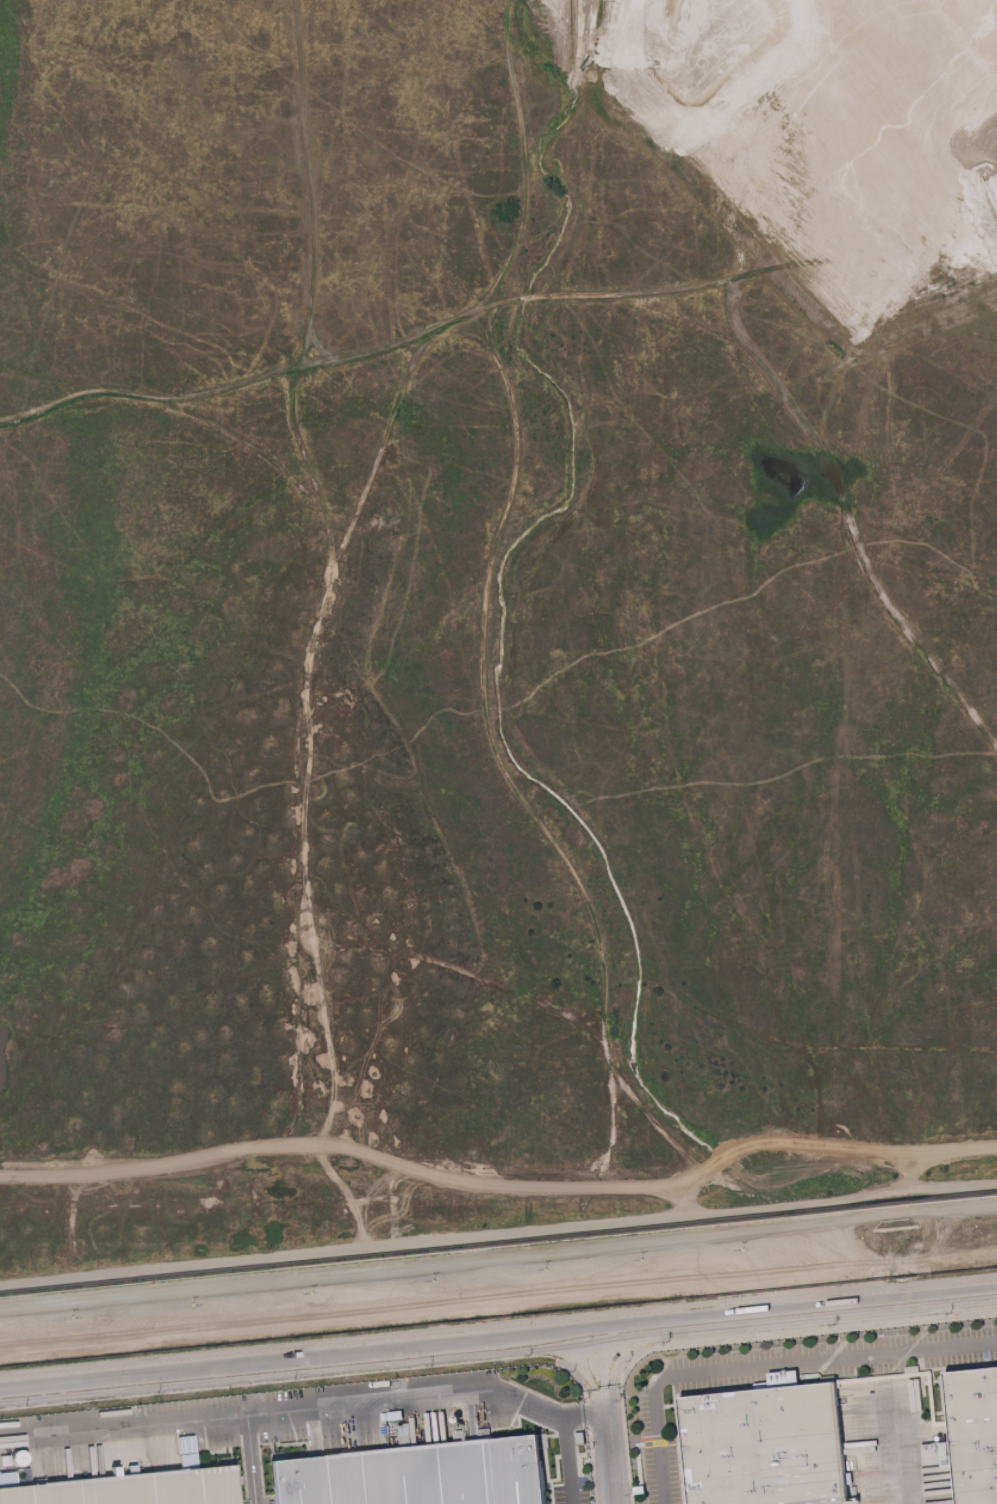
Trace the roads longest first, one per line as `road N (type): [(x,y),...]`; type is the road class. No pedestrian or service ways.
road 1 (track): [(0,425),(74,399),(119,395),(170,406),(424,338),(476,312),(549,295),(632,298),(739,284),(756,290),(771,313),(812,438),(882,602),(996,751)]
road 2 (track): [(500,0),(525,212),(476,312),(510,423),(507,518),(487,567),(488,739),(600,941),(598,1048),(608,1134),(597,1183)]
road 3 (track): [(0,1177),(81,1177),(320,1144),(597,1183),(683,1177),(758,1144),(872,1156),(996,1144)]
road 4 (secondary): [(996,1292),(0,1390)]
road 5 (track): [(294,376),(295,428),(324,506),(332,562),(300,699),(296,838),(297,937),(310,961),(330,1088),(320,1144)]
road 6 (track): [(294,0),(313,272),(294,376)]
road 7 (track): [(332,562),(424,338)]
road 8 (track): [(812,438),(750,350),(632,298)]
road 9 (track): [(996,435),(970,379),(969,351),(996,276)]

